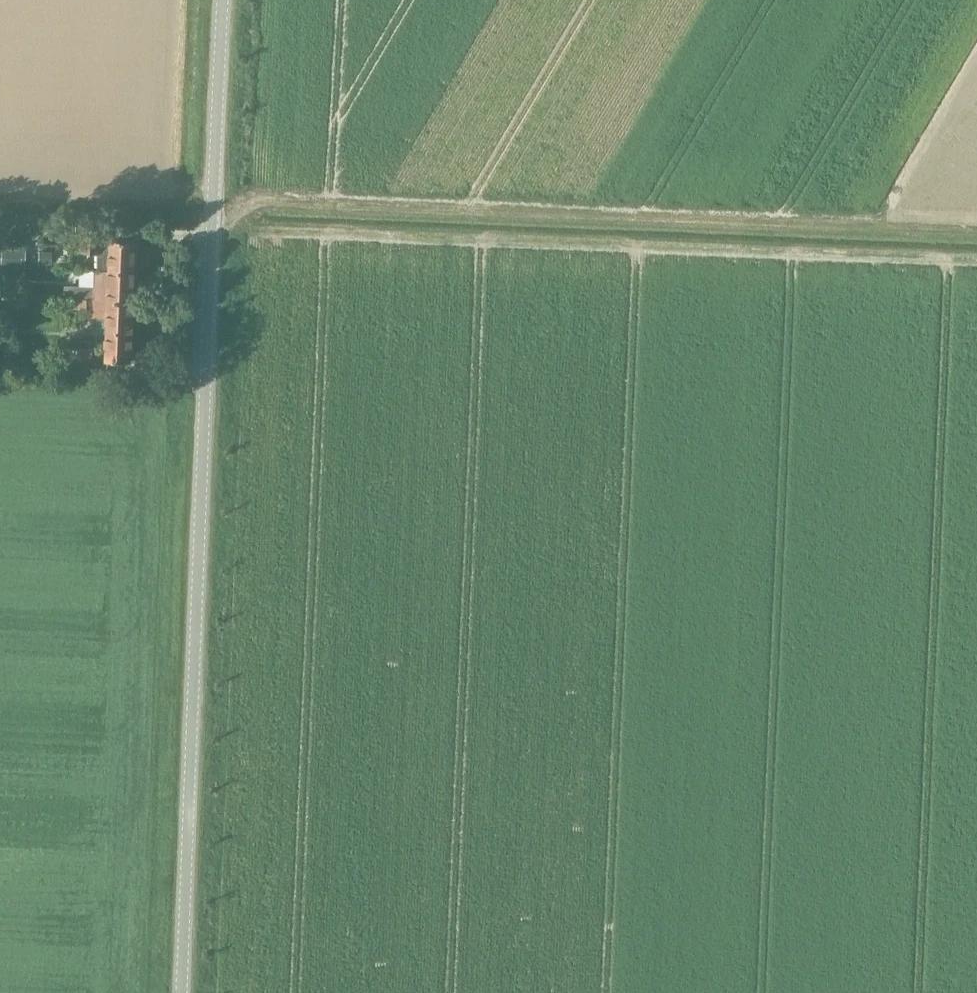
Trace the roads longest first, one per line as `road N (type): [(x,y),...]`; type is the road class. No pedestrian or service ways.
road 1 (unclassified): [(181,992),(222,0)]

